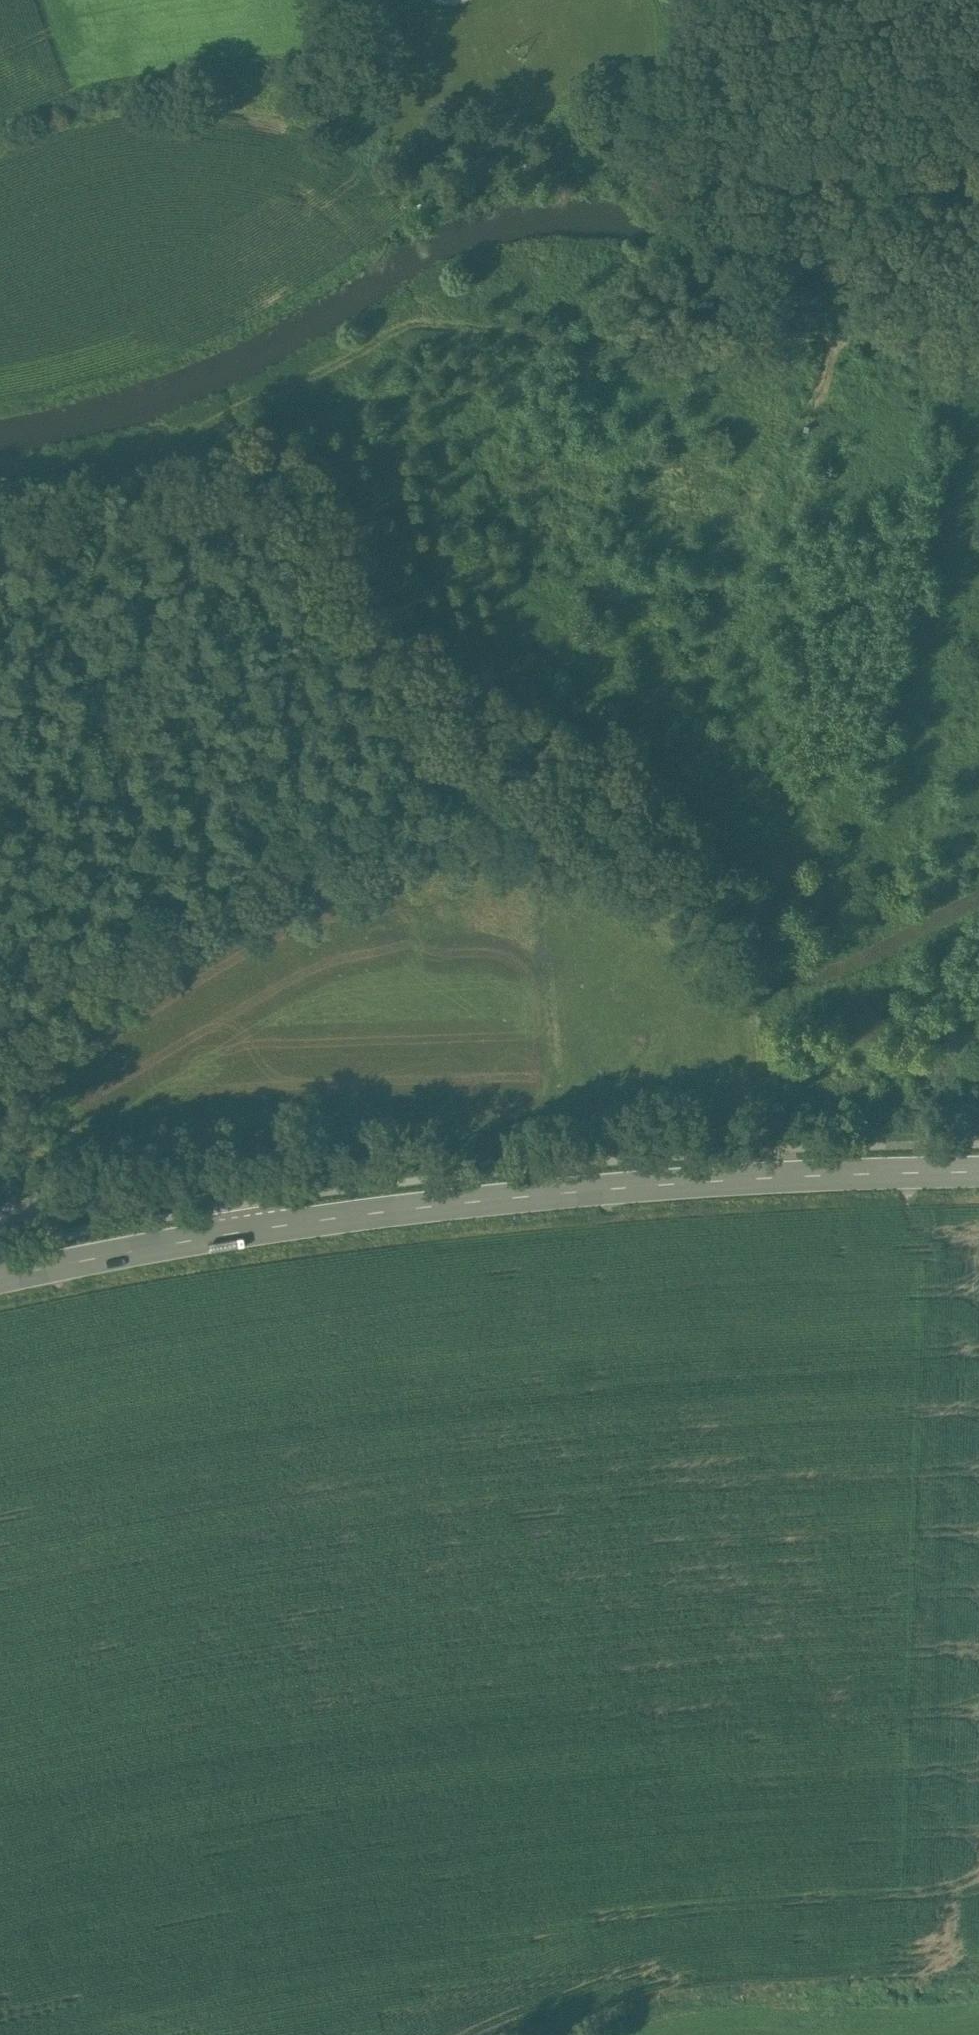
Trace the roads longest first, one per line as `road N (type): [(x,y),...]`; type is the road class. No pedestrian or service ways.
road 1 (secondary): [(0,1276),(257,1227),(564,1189),(978,1171)]

